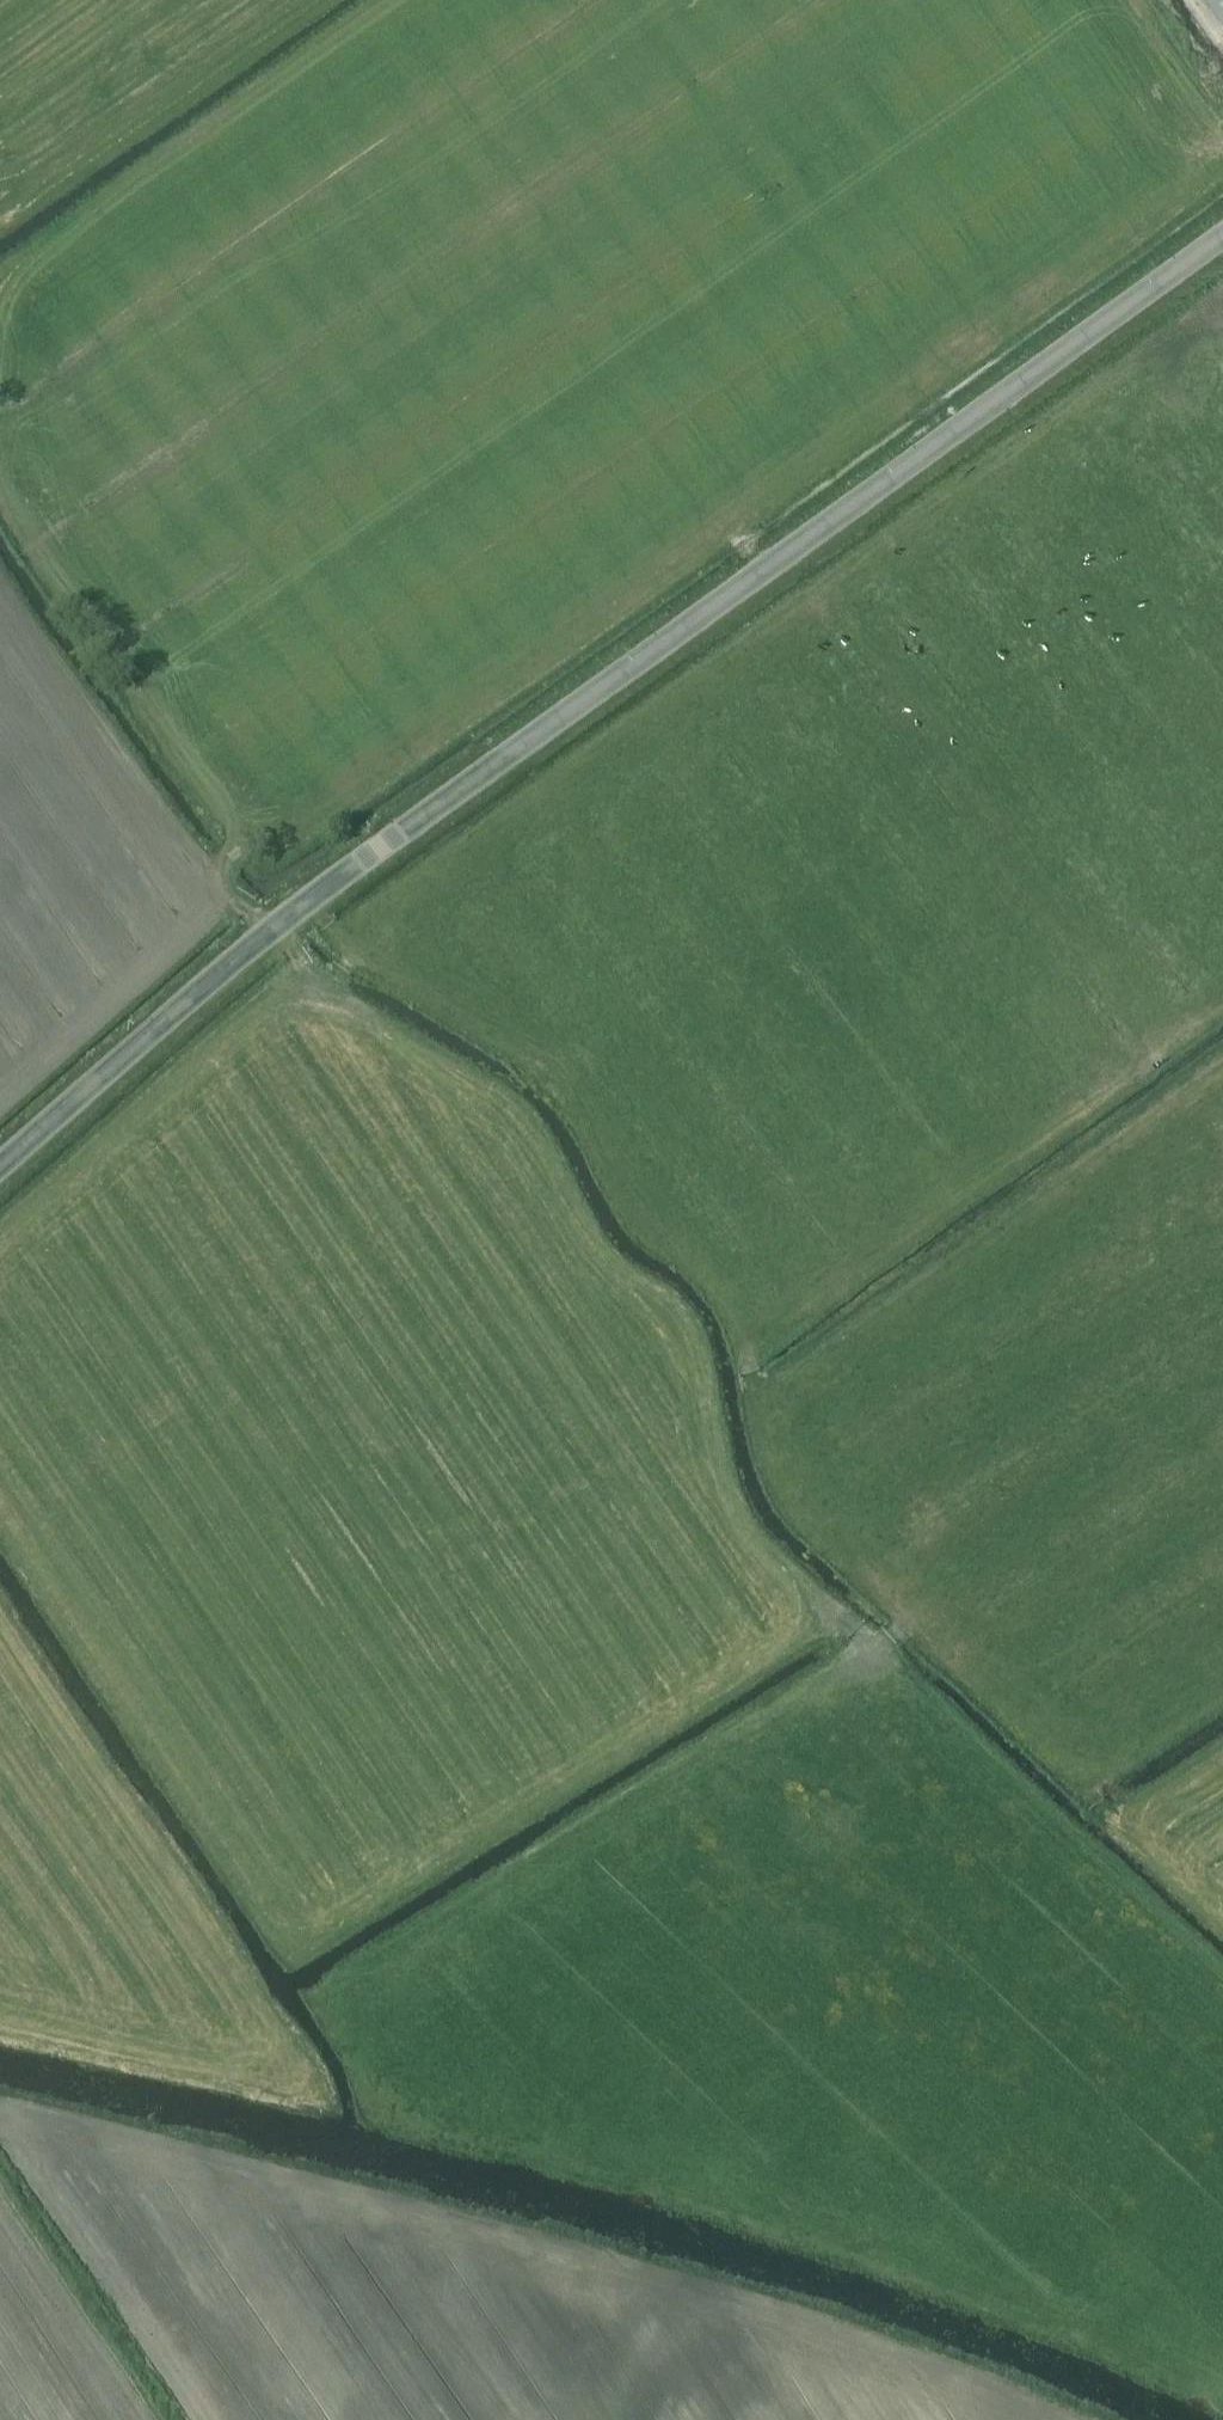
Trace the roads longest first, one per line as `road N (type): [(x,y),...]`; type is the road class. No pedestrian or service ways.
road 1 (tertiary): [(0,1166),(290,912),(1222,229)]

